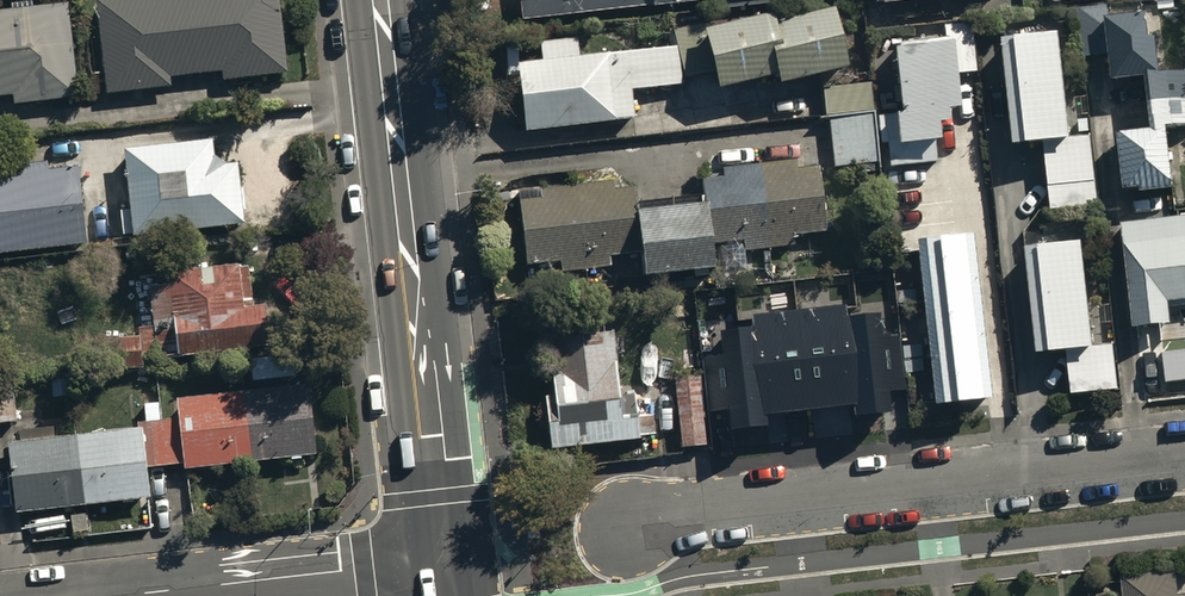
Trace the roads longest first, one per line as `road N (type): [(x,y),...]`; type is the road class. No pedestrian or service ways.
road 1 (residential): [(618,527),(705,509),(1184,457)]
road 2 (secondary): [(444,561),(379,0)]
road 3 (residential): [(127,595),(444,561)]

